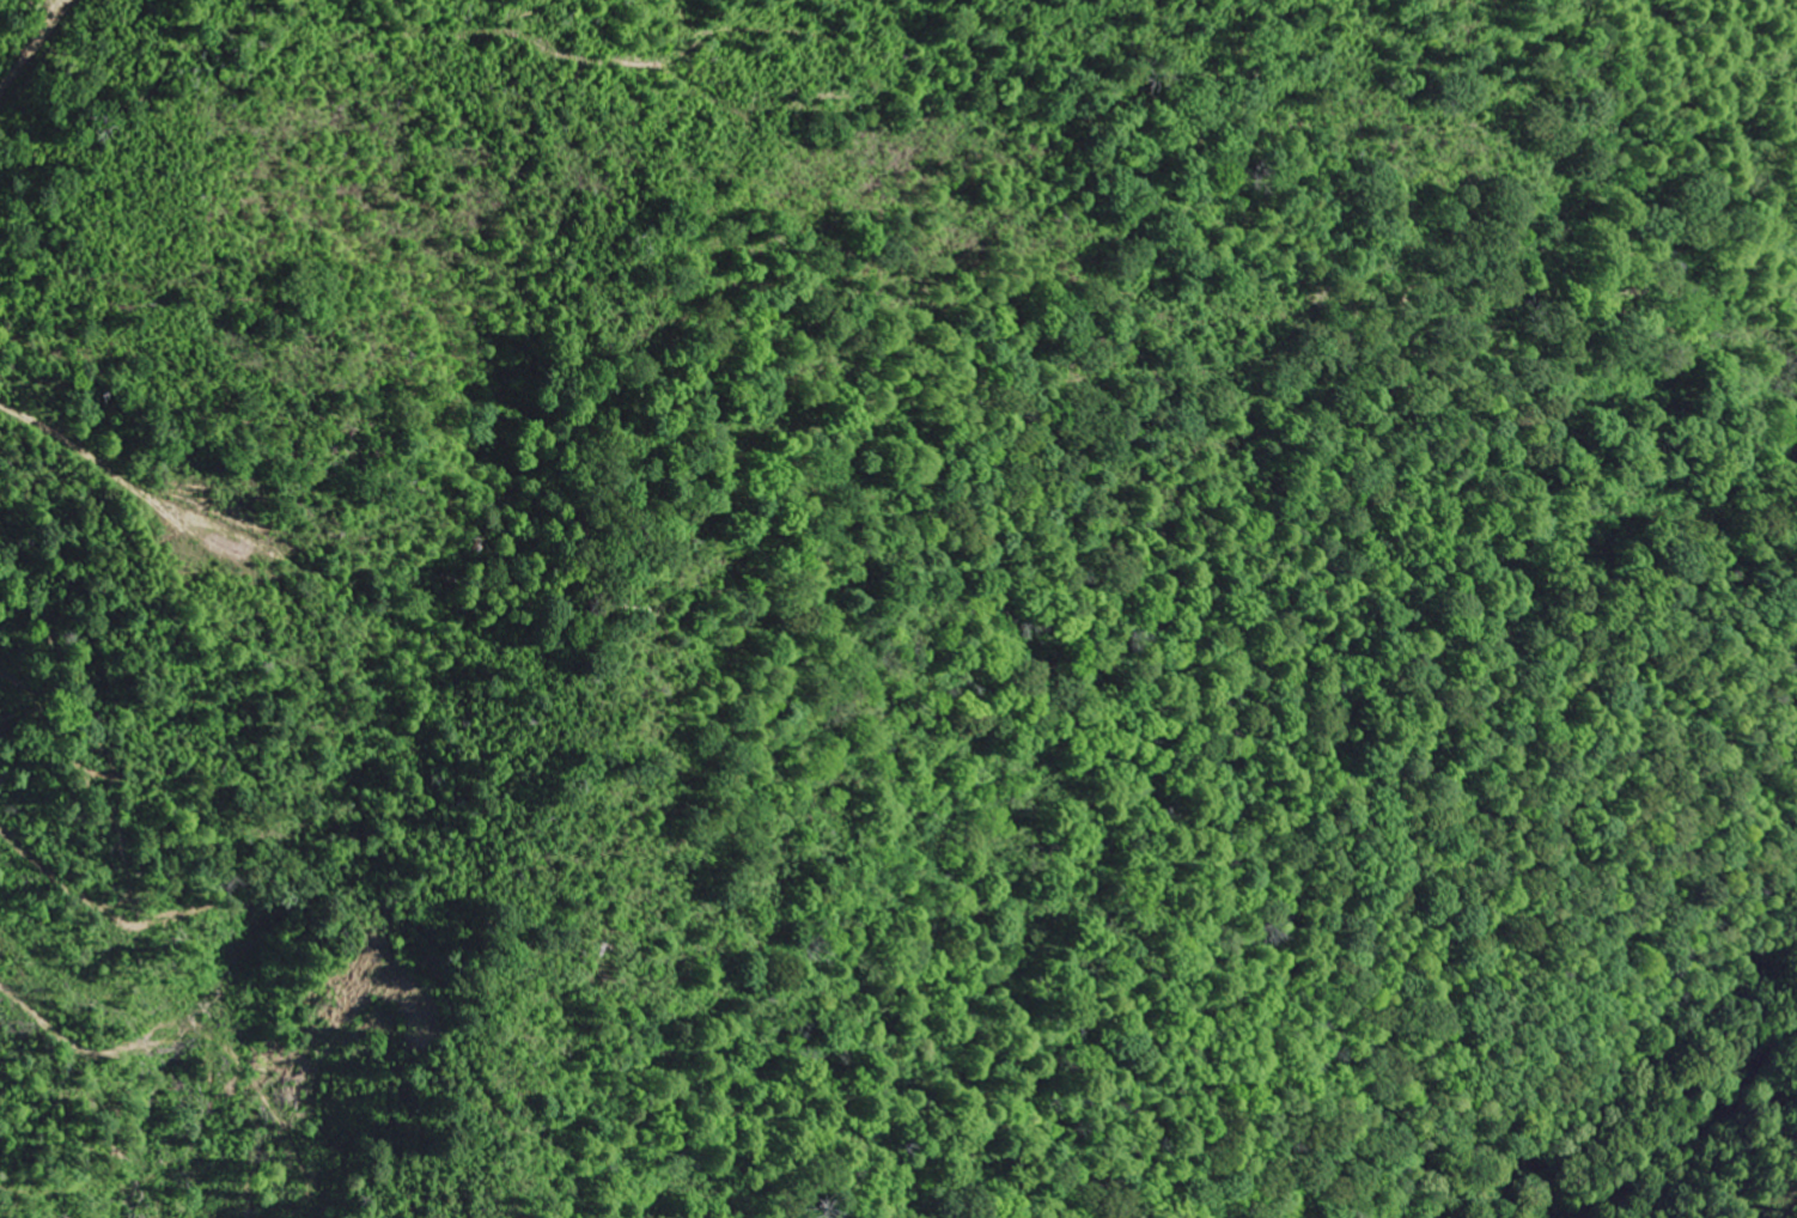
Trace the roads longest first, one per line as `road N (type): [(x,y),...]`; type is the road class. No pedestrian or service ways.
road 1 (residential): [(1563,1217),(1645,1151),(1697,1122),(1796,1017)]

